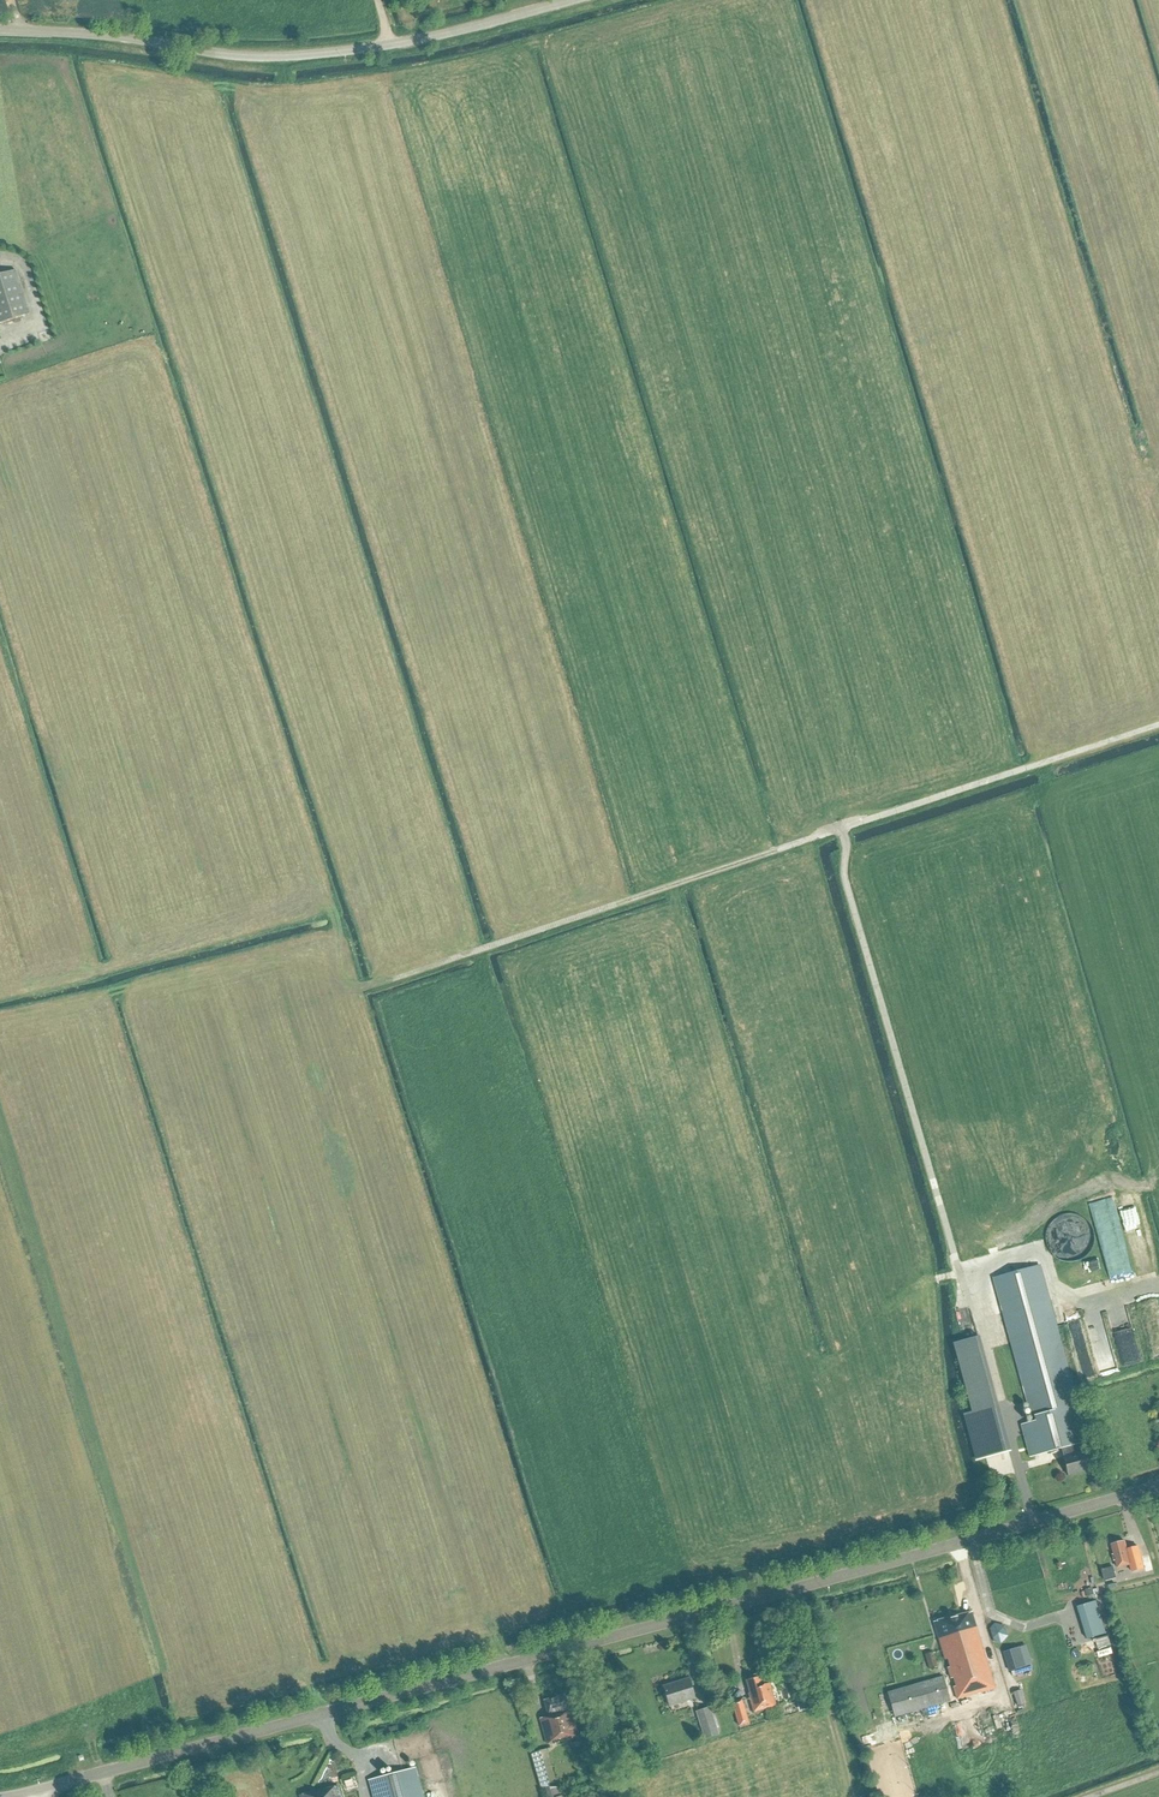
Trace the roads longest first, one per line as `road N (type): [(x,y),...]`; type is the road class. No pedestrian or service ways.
road 1 (tertiary): [(44,1790),(1158,1486)]
road 2 (tertiary): [(0,30),(243,57),(338,54),(470,31),(582,0)]
road 3 (track): [(840,830),(353,992)]
road 4 (track): [(971,1270),(954,1265),(846,884),(840,830)]
road 5 (track): [(840,830),(1158,724)]

